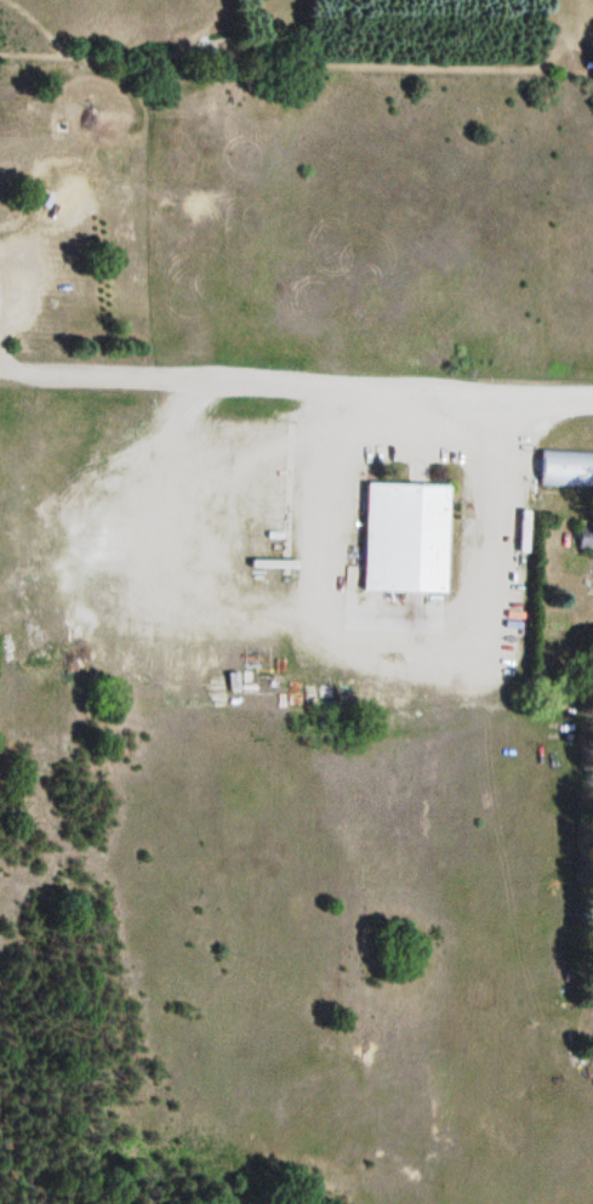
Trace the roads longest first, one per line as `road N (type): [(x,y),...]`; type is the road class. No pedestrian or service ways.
road 1 (residential): [(592,397),(176,373),(0,373)]

